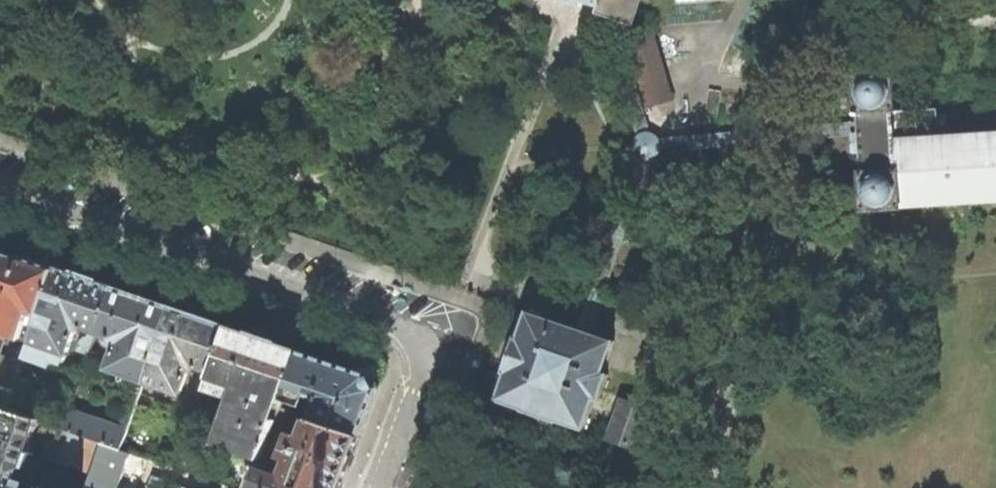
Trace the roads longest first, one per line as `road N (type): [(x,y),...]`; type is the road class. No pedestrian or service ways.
road 1 (unclassified): [(0,189),(431,342),(381,487)]

